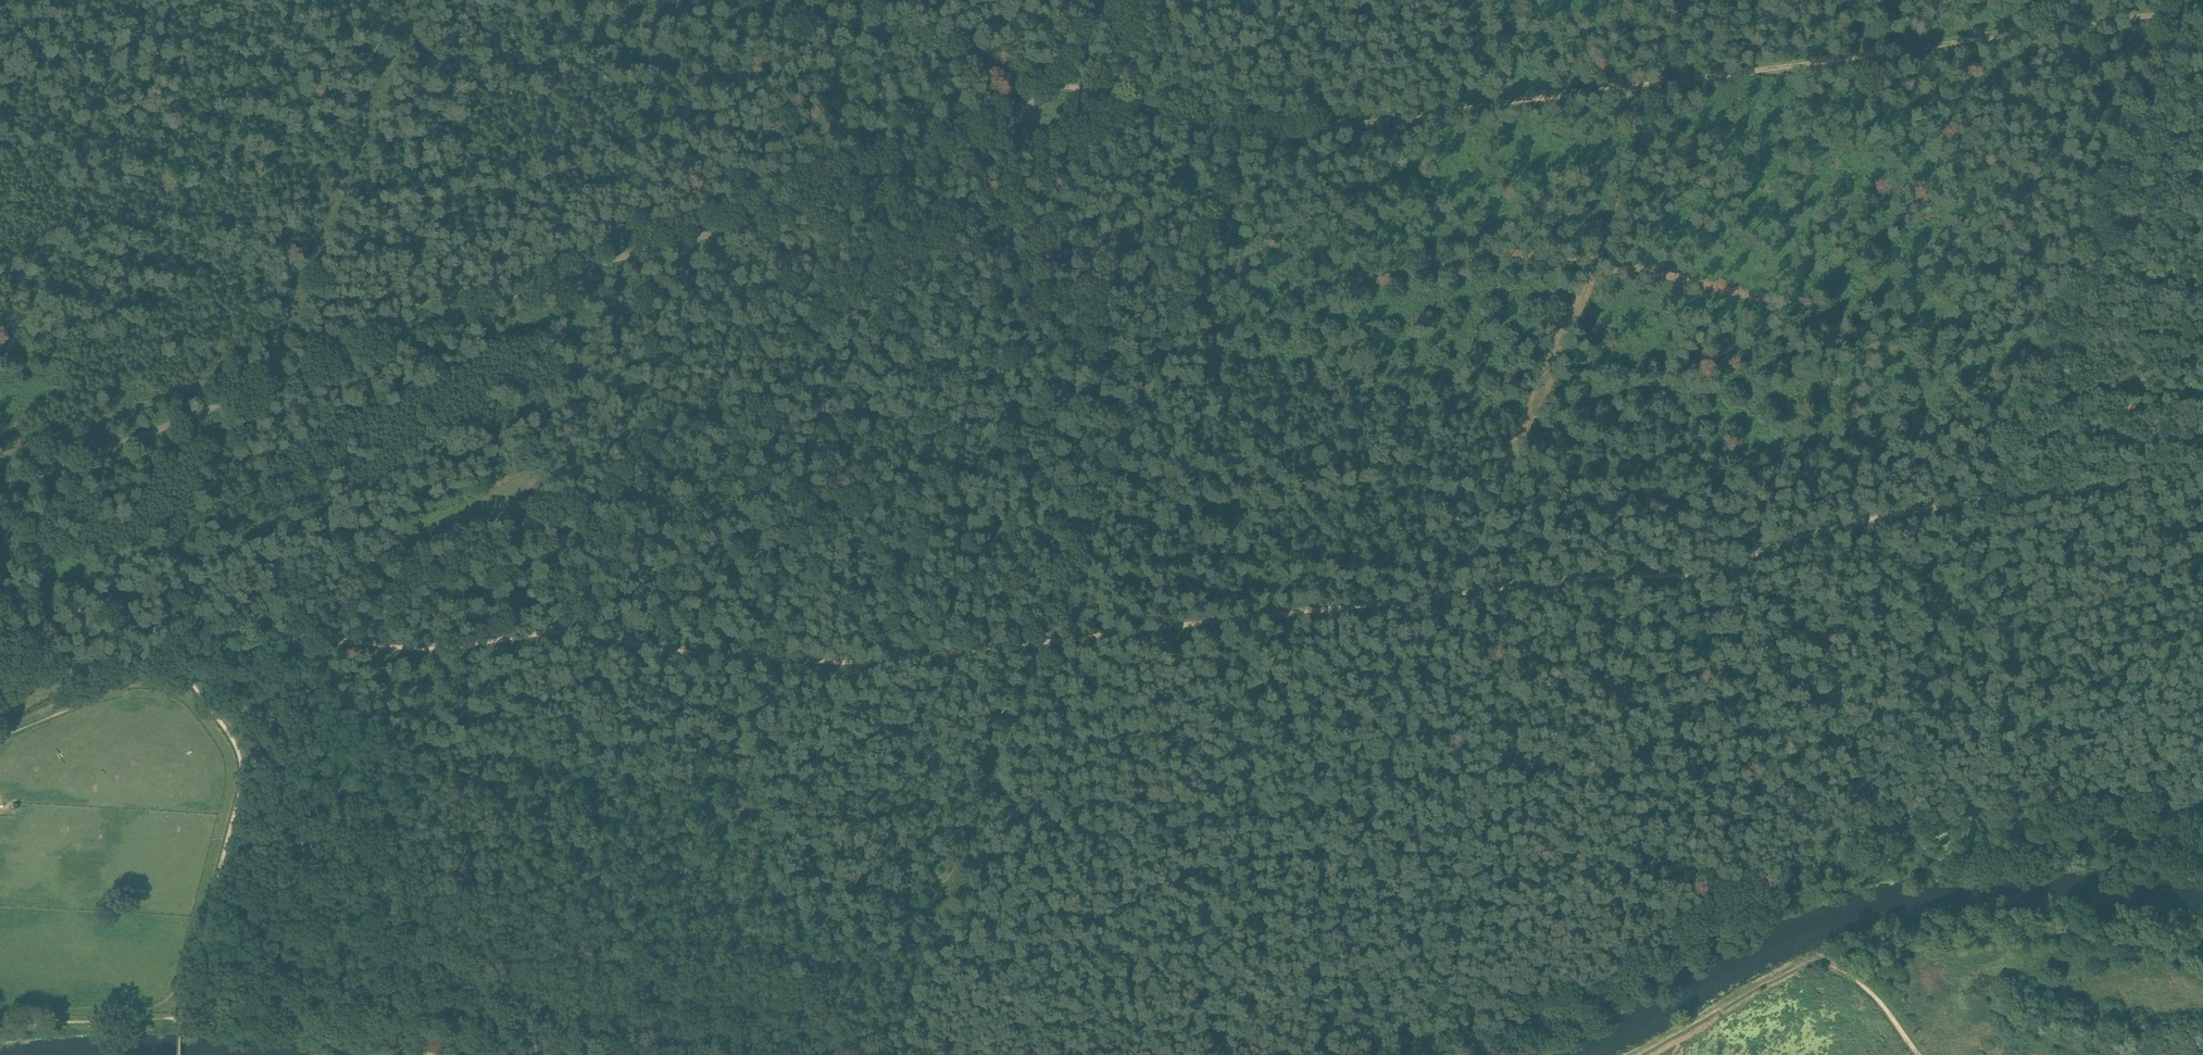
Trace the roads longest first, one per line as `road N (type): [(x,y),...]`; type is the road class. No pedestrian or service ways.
road 1 (track): [(169,625),(443,652),(571,632),(663,650),(846,664),(1623,576),(1703,576),(1825,529),(1944,503),(2202,471)]
road 2 (track): [(258,384),(622,245),(794,205),(979,128),(1062,60),(1099,0)]
road 3 (track): [(1245,131),(1054,640),(900,994)]
road 4 (track): [(1038,57),(962,106),(798,172),(431,288),(269,352)]
road 5 (track): [(900,994),(512,900),(228,854)]
road 6 (track): [(1990,499),(2193,0)]
road 7 (track): [(169,625),(197,699),(224,721),(243,752),(244,786),(182,1022)]
road 8 (track): [(269,352),(421,0)]
road 9 (track): [(1990,499),(1914,680),(1919,820)]
road 10 (track): [(1038,57),(865,32),(739,0)]
road 11 (track): [(269,352),(0,445)]
road 12 (track): [(0,479),(258,384)]
road 13 (track): [(258,384),(169,625)]
road 14 (track): [(0,594),(169,625)]

